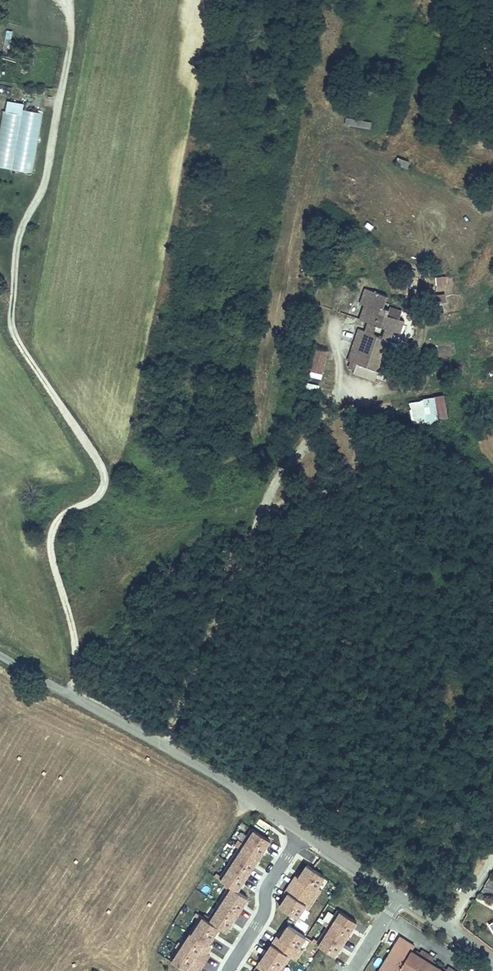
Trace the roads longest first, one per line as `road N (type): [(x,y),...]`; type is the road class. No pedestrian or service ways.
road 1 (track): [(283,469),(262,442),(258,412),(313,147),(339,137)]
road 2 (unclassified): [(254,798),(0,653)]
road 3 (residential): [(302,830),(227,970)]

